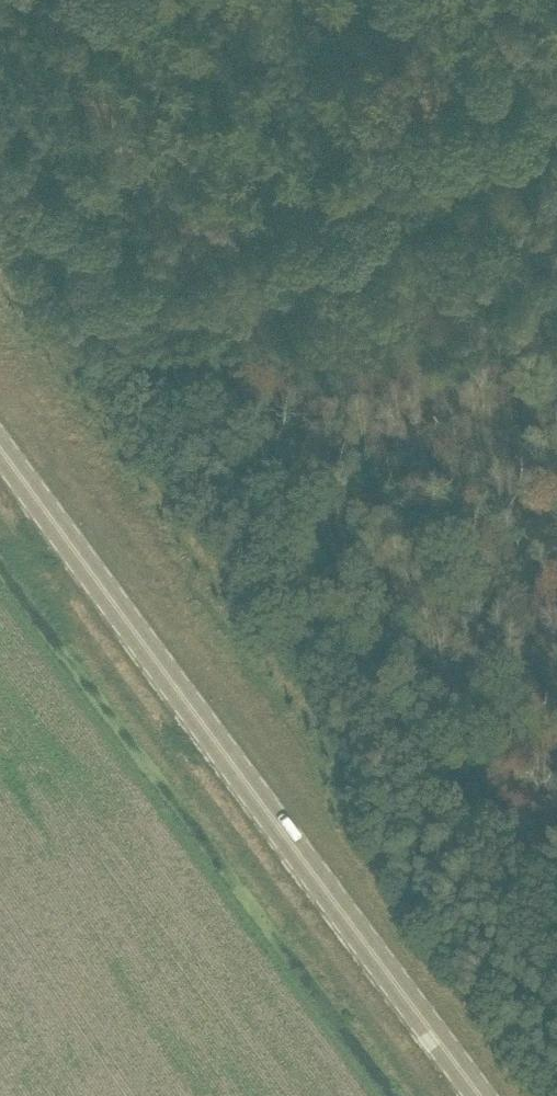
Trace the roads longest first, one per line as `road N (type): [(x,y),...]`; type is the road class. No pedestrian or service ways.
road 1 (primary): [(466,1095),(0,470)]
road 2 (track): [(556,976),(141,373)]
road 3 (track): [(141,373),(0,168)]

